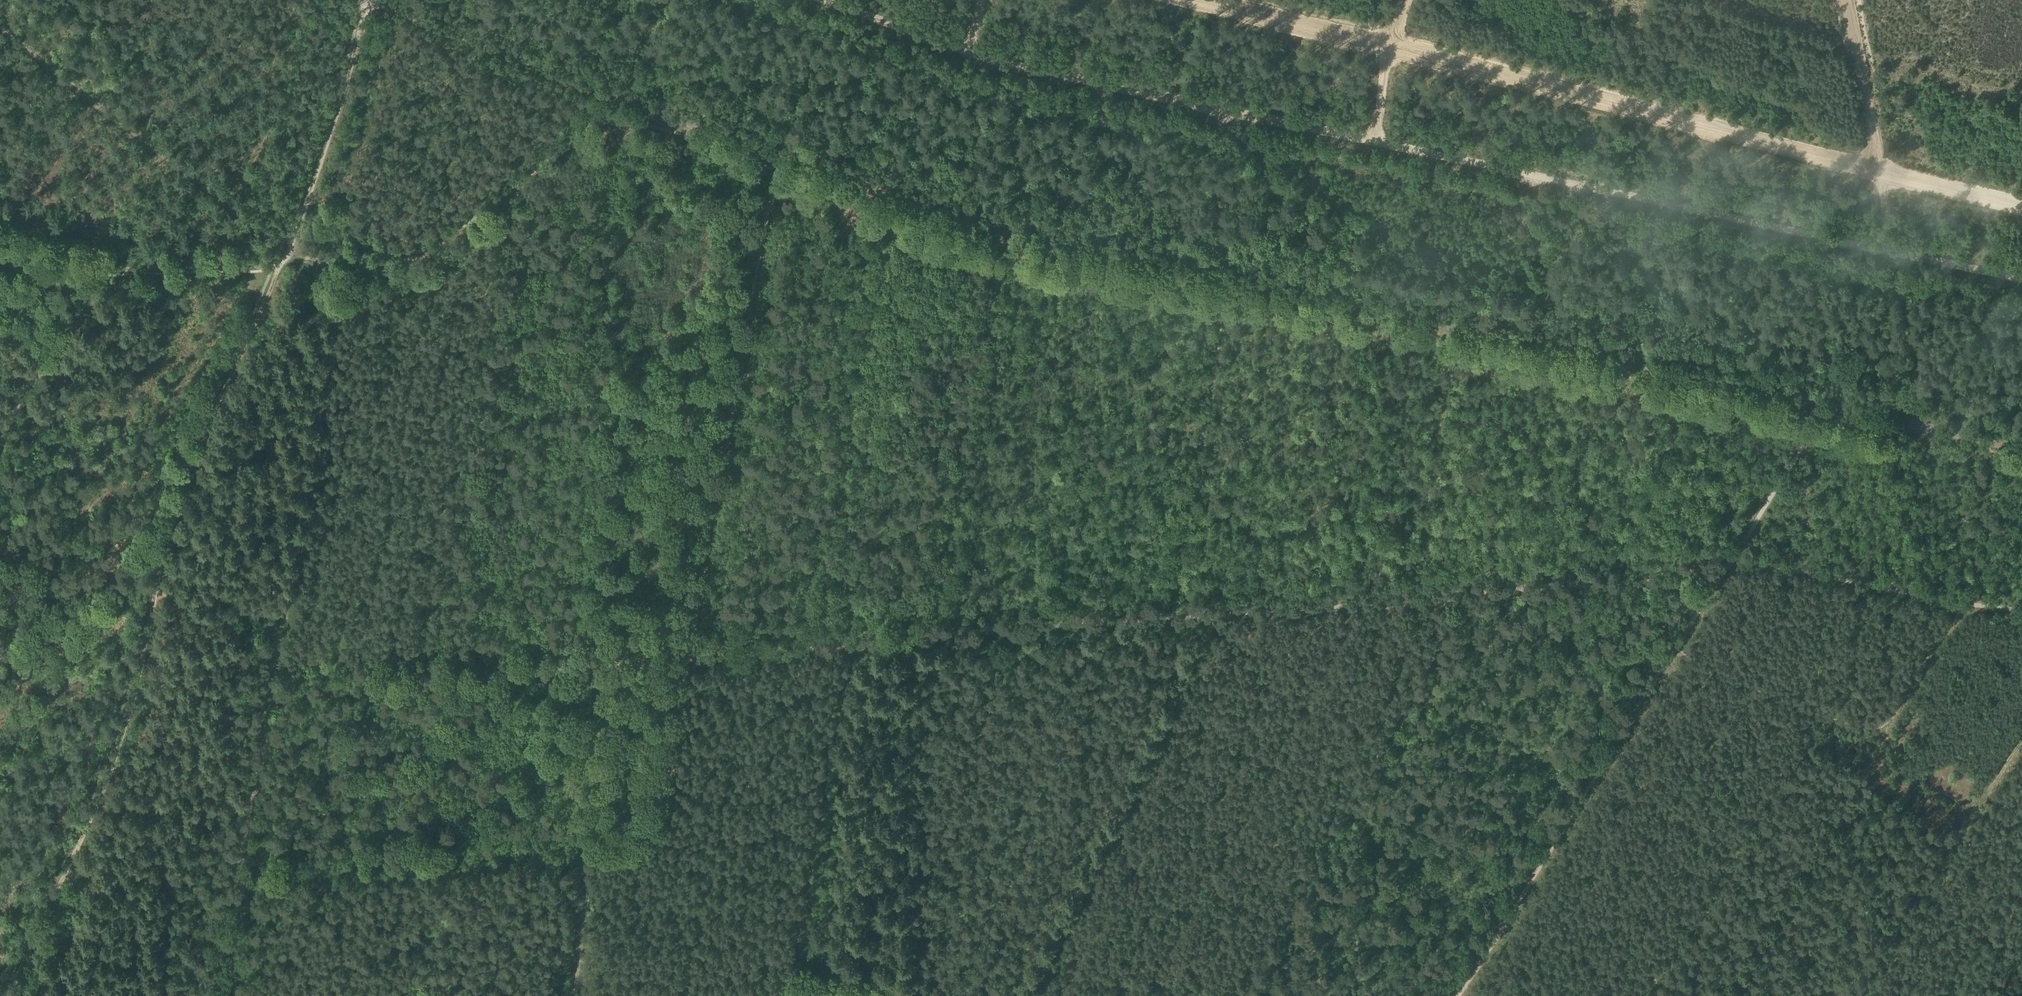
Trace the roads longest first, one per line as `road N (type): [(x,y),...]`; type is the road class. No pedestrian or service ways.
road 1 (unclassified): [(2021,449),(951,222),(368,0)]
road 2 (track): [(15,995),(94,813),(197,448),(287,255),(387,275),(583,132),(641,119)]
road 3 (track): [(2021,204),(1197,0)]
road 4 (track): [(249,759),(337,309),(387,275)]
road 5 (track): [(777,170),(678,662)]
road 6 (track): [(1029,995),(1220,610)]
road 7 (track): [(263,674),(685,630)]
road 8 (track): [(678,662),(258,707)]
road 9 (track): [(1675,649),(1460,995)]
road 10 (track): [(572,995),(586,901),(576,846),(637,838),(659,816),(678,662)]
road 11 (track): [(910,995),(890,641)]
road 12 (track): [(1855,995),(2021,741)]
road 13 (track): [(1733,558),(1432,585)]
road 14 (track): [(182,471),(0,706)]
road 15 (track): [(890,641),(1184,613)]
road 16 (track): [(2021,615),(1733,558)]
road 17 (track): [(0,271),(274,263),(287,255)]
road 18 (track): [(230,875),(509,852)]
road 19 (track): [(371,1),(287,255)]
road 20 (track): [(1184,613),(1432,585)]
road 21 (track): [(211,995),(249,759)]
road 22 (track): [(1247,995),(1255,964),(1349,804)]
road 23 (track): [(890,641),(678,662)]
road 24 (track): [(1827,408),(1733,558)]
road 25 (track): [(1349,804),(1419,674)]

